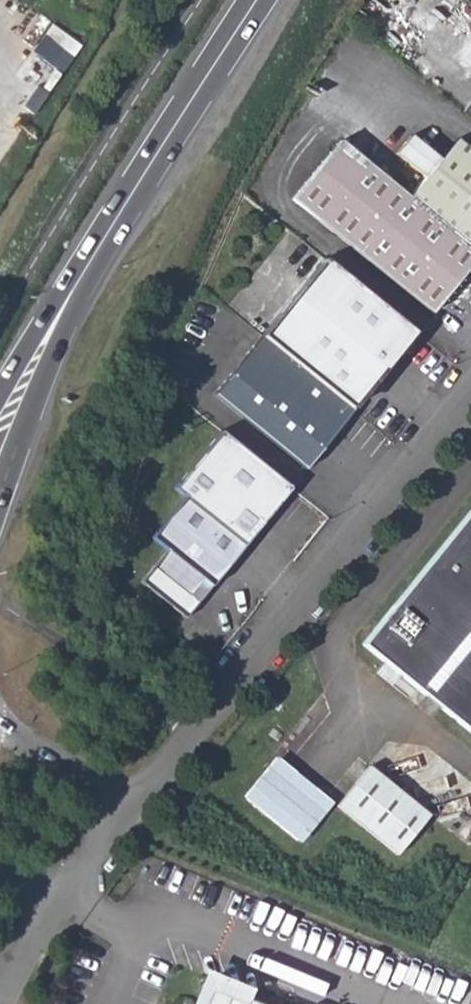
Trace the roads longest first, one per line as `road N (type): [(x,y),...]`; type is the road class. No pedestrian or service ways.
road 1 (residential): [(470,394),(134,805)]
road 2 (secondary): [(267,0),(54,325),(0,444)]
road 3 (residential): [(134,805),(0,736)]

